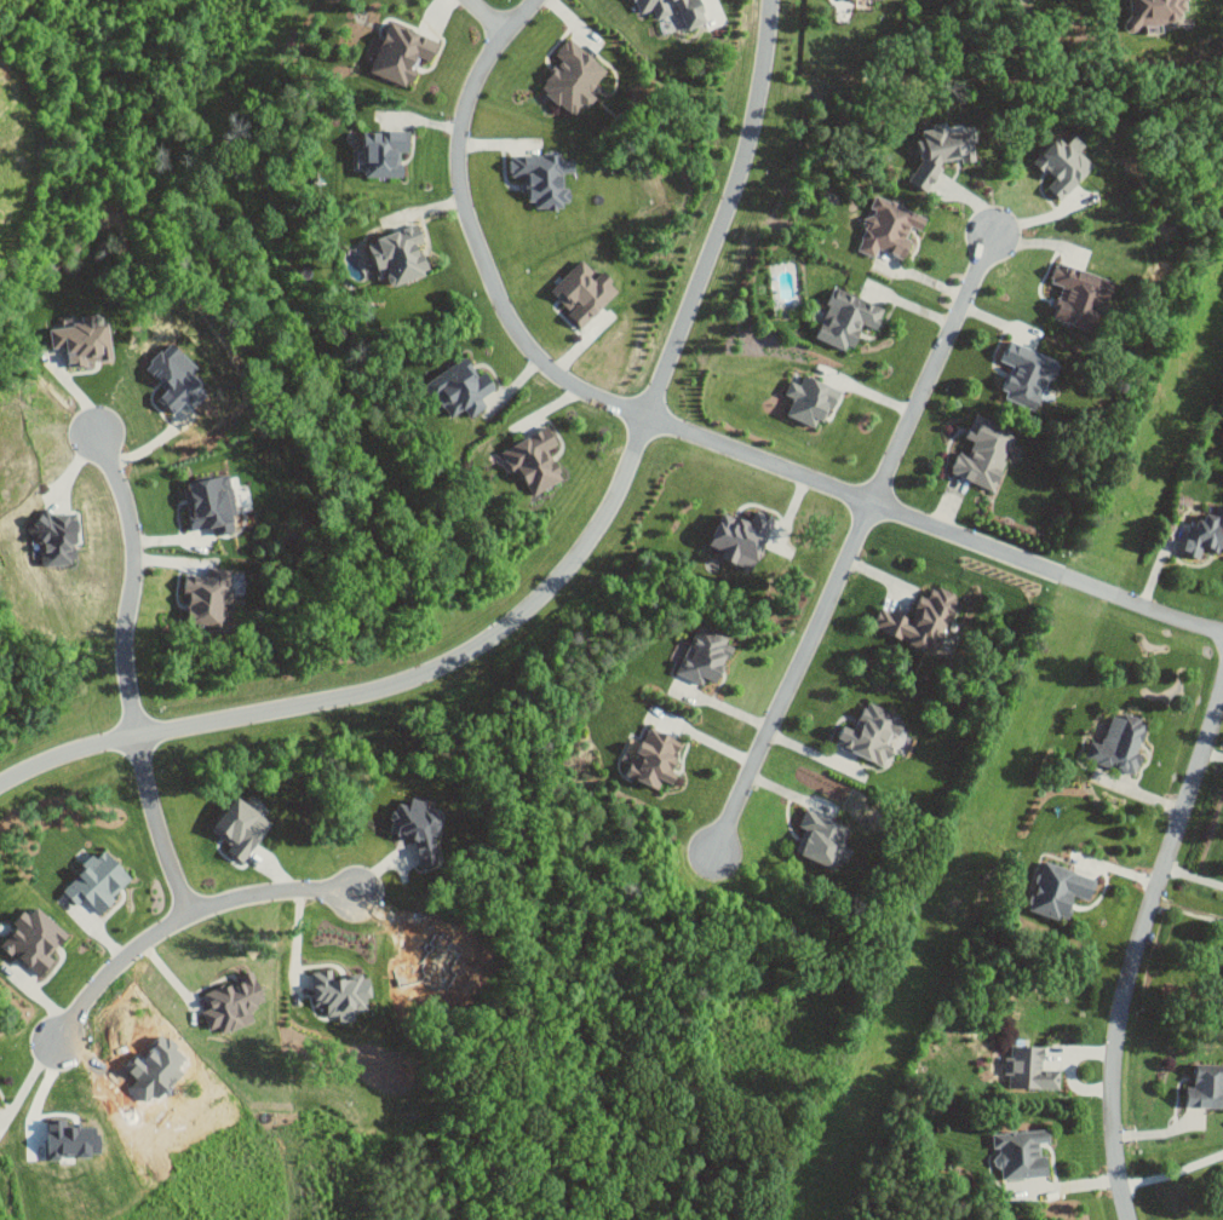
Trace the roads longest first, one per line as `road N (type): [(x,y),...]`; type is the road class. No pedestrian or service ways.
road 1 (residential): [(0,785),(110,741),(375,691),(492,638),(535,602),(587,546),(649,420),(739,171),(770,0)]
road 2 (residential): [(712,859),(994,230)]
road 3 (residential): [(649,420),(1154,612),(1222,630)]
road 4 (residential): [(1222,682),(1120,1003),(1110,1098),(1128,1219)]
road 5 (residential): [(540,0),(483,74),(469,107),(460,188),(470,235),(504,318),(534,356),(573,386),(649,420)]
road 6 (residential): [(351,892),(268,890),(190,910),(104,976),(61,1042)]
road 7 (residential): [(97,426),(125,495),(137,569),(124,666),(139,735)]
road 8 (residential): [(139,735),(160,834),(190,910)]

